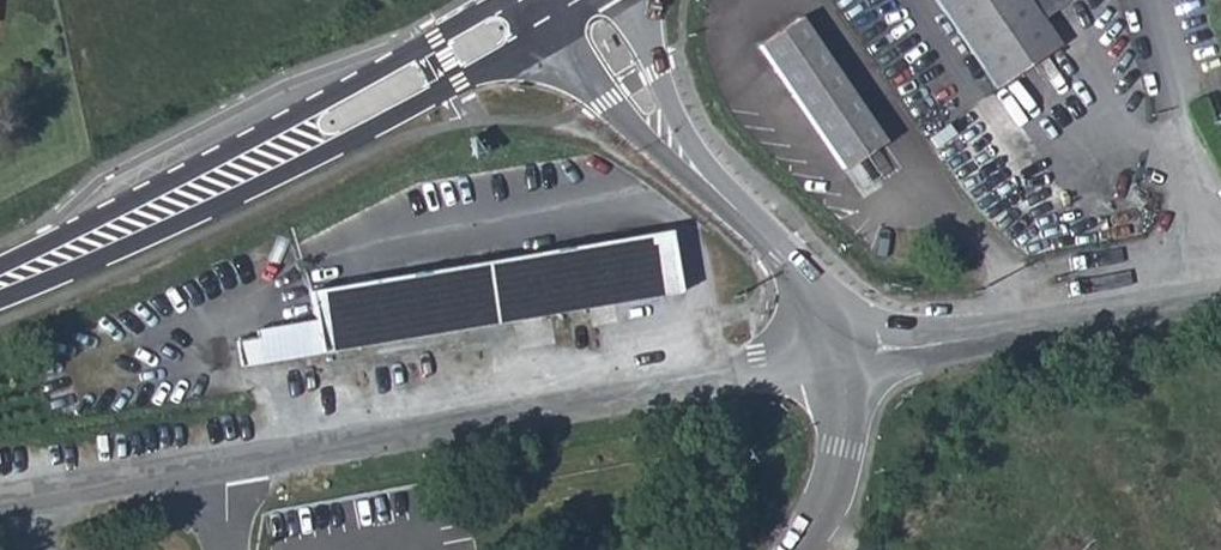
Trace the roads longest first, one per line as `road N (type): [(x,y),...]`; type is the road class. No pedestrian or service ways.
road 1 (unclassified): [(0,507),(841,357)]
road 2 (secondary): [(0,283),(397,91),(538,7)]
road 3 (unclassified): [(841,357),(1220,292)]
road 4 (unclassified): [(538,7),(581,72),(646,146),(730,205)]
road 5 (unclassified): [(730,205),(678,105),(637,0)]
road 6 (unclassified): [(841,357),(843,451),(830,497),(797,549)]
road 7 (unclassified): [(841,357),(812,283),(730,205)]

